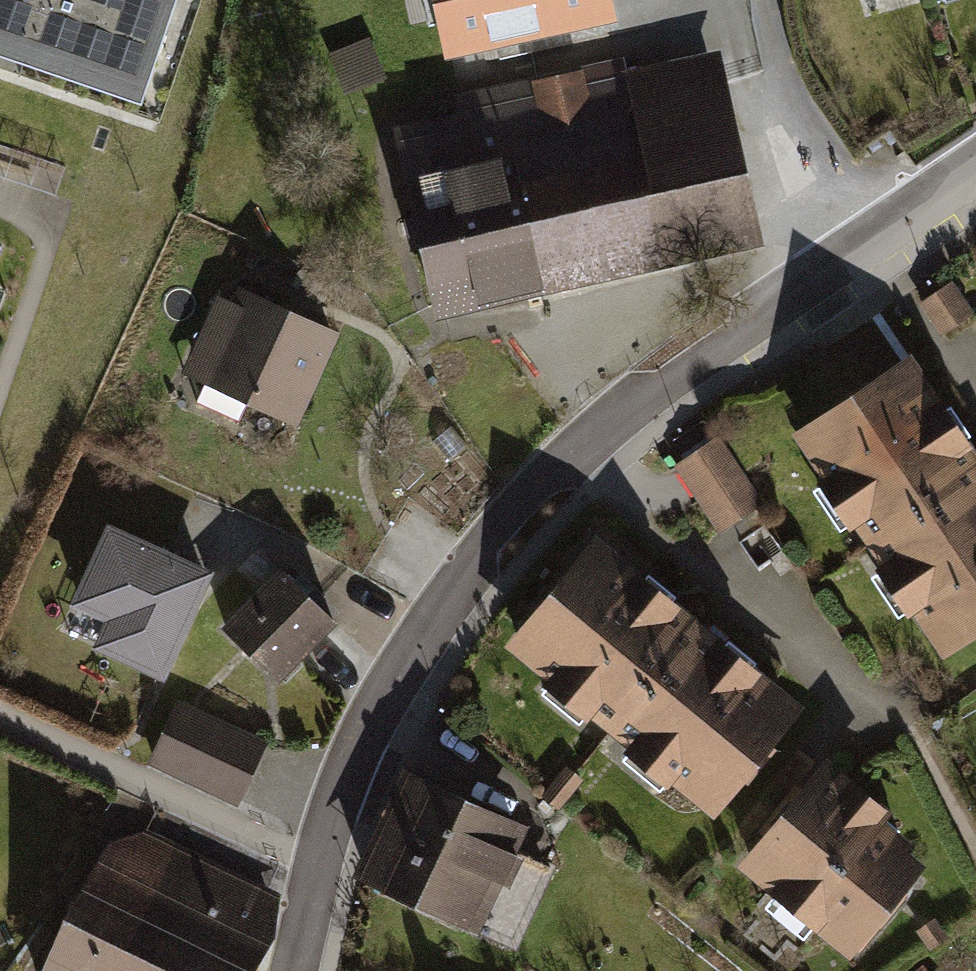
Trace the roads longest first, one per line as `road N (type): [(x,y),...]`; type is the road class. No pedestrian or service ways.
road 1 (residential): [(287,970),(333,811),(376,712),(524,508),(631,408),(975,166)]
road 2 (track): [(768,0),(789,92),(876,235)]

